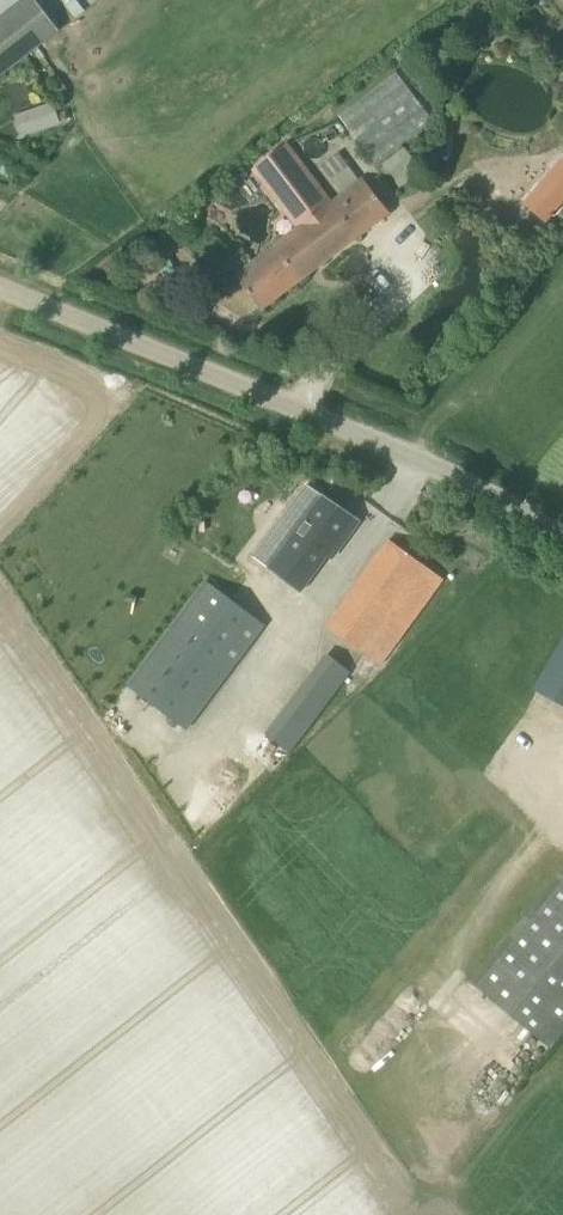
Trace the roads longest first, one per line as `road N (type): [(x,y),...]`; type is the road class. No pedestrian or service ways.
road 1 (unclassified): [(0,287),(402,451),(562,543)]

